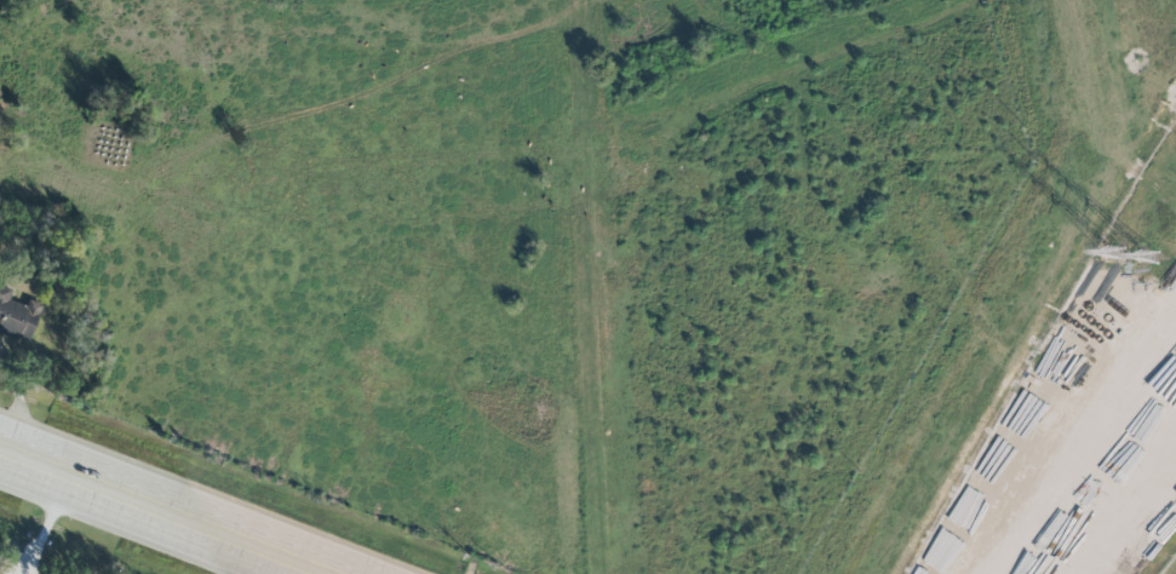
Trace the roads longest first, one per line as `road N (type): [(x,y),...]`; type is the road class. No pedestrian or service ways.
road 1 (primary): [(0,454),(311,573)]

